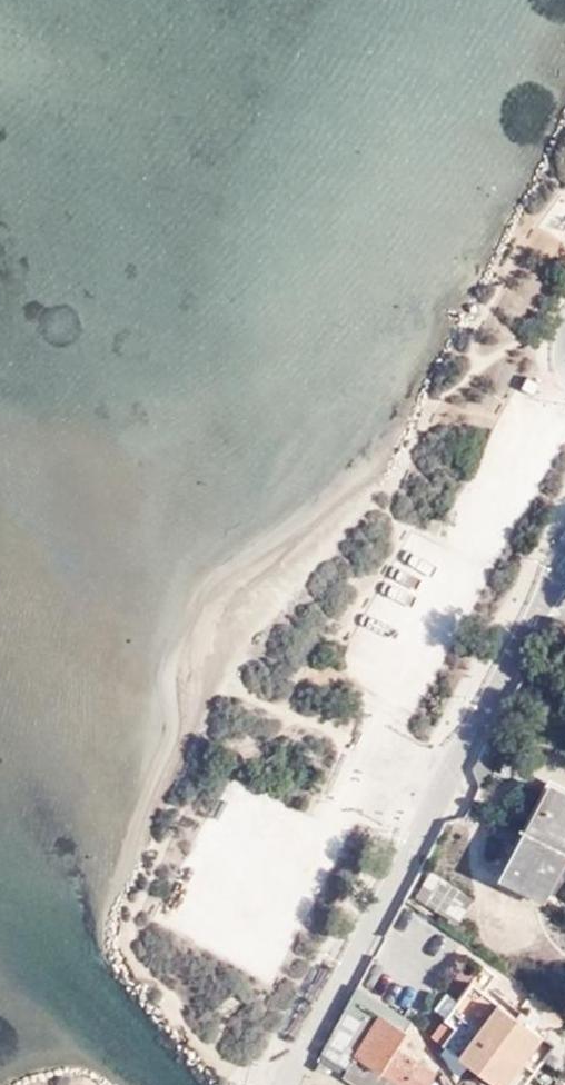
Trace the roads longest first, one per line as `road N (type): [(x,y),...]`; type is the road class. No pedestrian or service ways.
road 1 (residential): [(546,594),(285,1084)]

